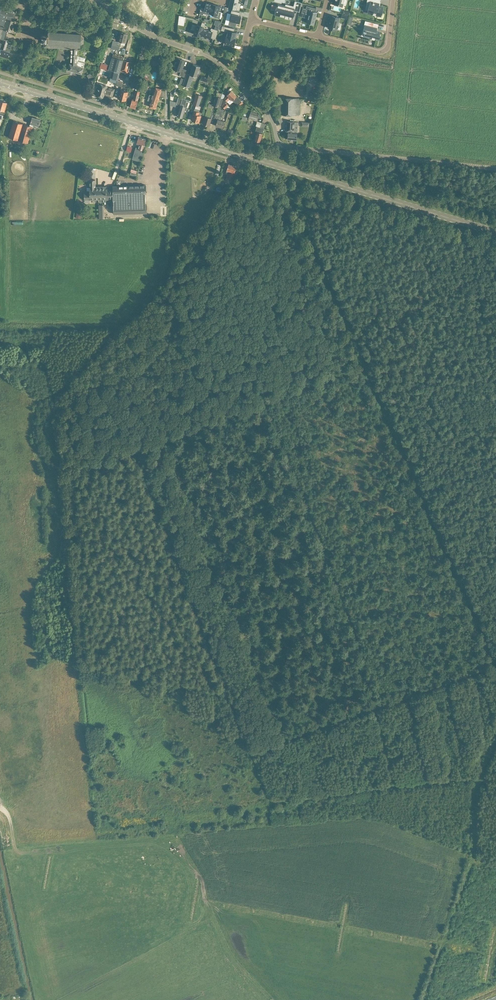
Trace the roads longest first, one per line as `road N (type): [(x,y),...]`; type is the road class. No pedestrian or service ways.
road 1 (unclassified): [(495,168),(284,146),(236,80)]
road 2 (tertiary): [(495,232),(305,174)]
road 3 (unclassified): [(236,80),(209,57),(148,33),(95,0)]
road 4 (tertiary): [(255,160),(103,113)]
road 5 (residential): [(318,37),(385,52),(393,0)]

